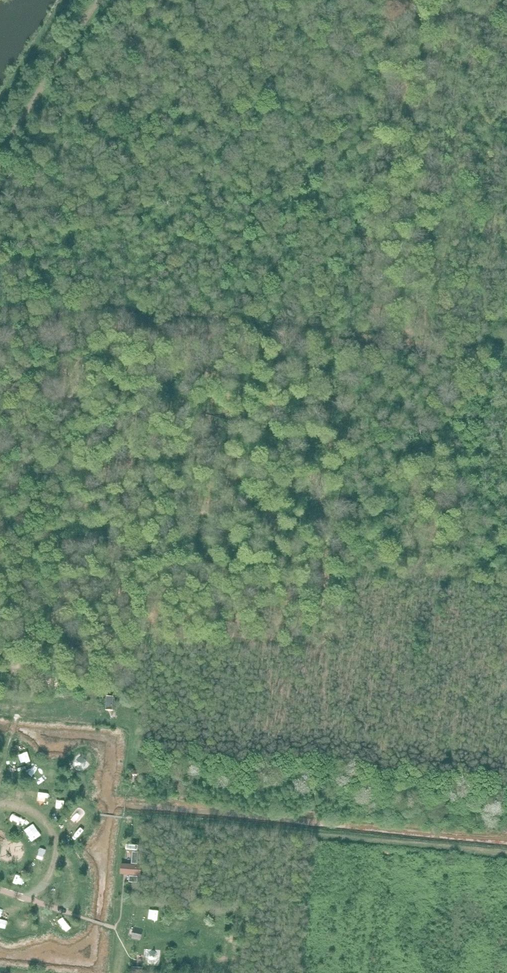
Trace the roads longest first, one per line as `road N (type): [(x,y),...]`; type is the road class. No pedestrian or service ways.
road 1 (track): [(0,804),(32,809),(57,841),(55,870),(28,900)]
road 2 (track): [(117,972),(126,950),(156,938),(177,941),(214,972)]

